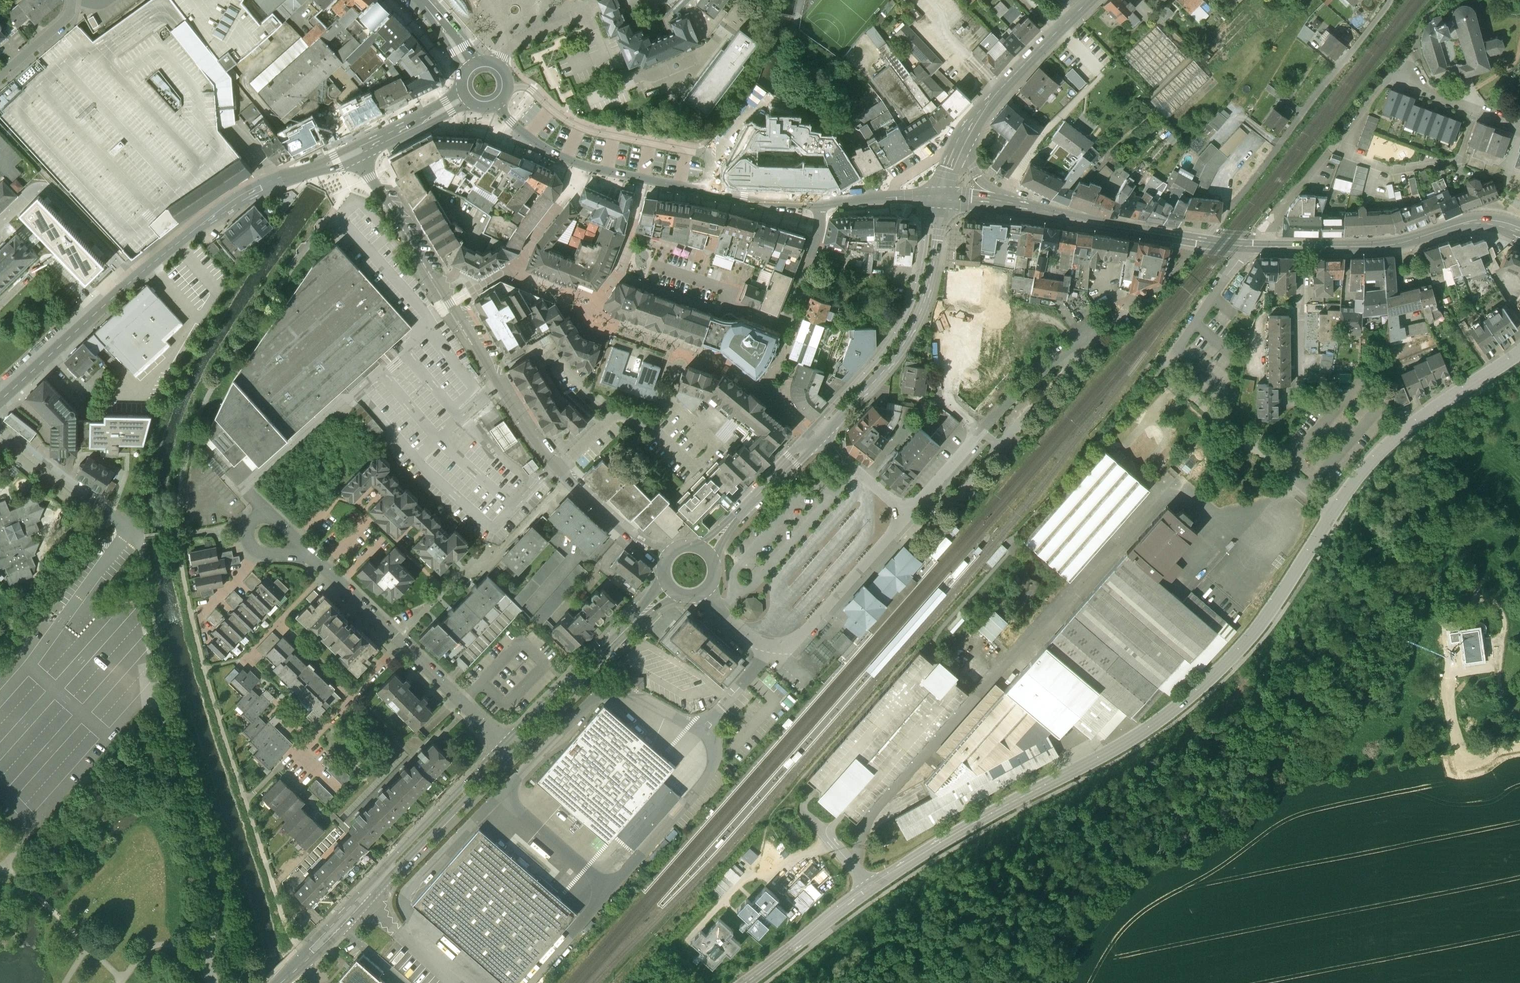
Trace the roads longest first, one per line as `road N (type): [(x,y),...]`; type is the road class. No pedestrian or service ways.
road 1 (secondary): [(937,199),(1244,247),(1398,243),(1468,222),(1519,230)]
road 2 (unclassified): [(873,889),(1095,767),(1192,701),(1250,641),(1301,567)]
road 3 (residential): [(362,149),(478,349),(567,480),(667,562)]
road 4 (tertiary): [(0,400),(202,223),(264,187),(362,149)]
road 5 (tertiary): [(823,203),(744,197),(582,165),(527,136),(497,98)]
road 6 (secondary): [(280,982),(510,749)]
road 7 (residential): [(1301,567),(1386,450),(1519,352)]
road 8 (secondary): [(818,435),(909,341),(934,267),(937,199)]
road 9 (residential): [(654,267),(786,326),(823,203)]
road 10 (secondary): [(937,199),(925,214),(920,265),(894,335),(826,410),(818,435)]
road 11 (secondary): [(937,199),(984,107),(1090,0)]
road 12 (secondary): [(510,749),(672,588)]
road 13 (secondary): [(706,553),(818,435)]
road 14 (unclassified): [(748,982),(873,889)]
road 15 (residential): [(510,749),(404,645)]
road 16 (residential): [(404,645),(301,547)]
road 17 (residential): [(1519,125),(1408,85),(1401,76)]
road 18 (residential): [(404,645),(312,734)]

